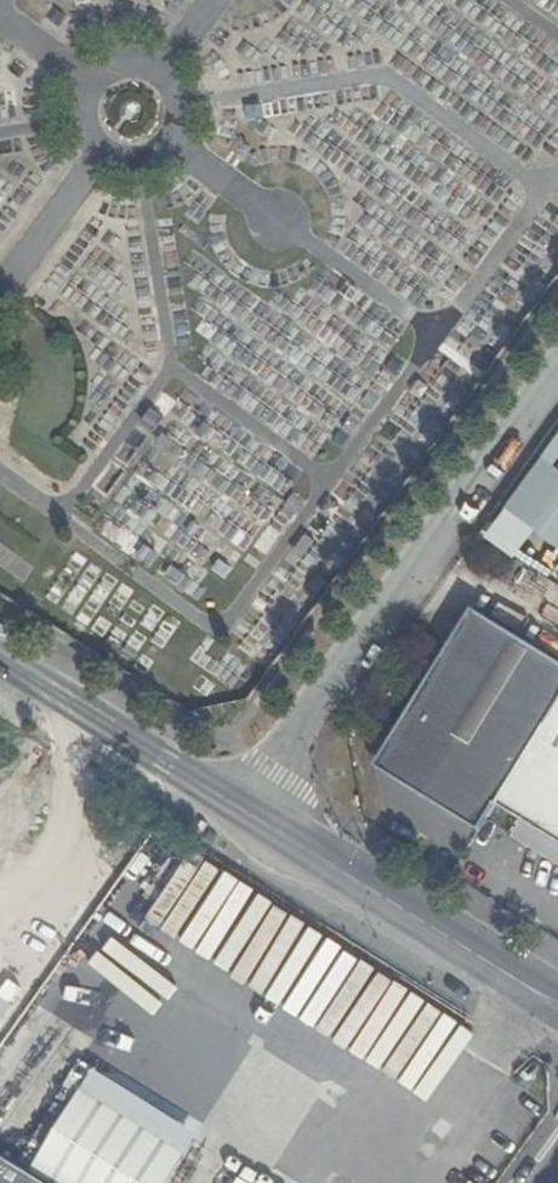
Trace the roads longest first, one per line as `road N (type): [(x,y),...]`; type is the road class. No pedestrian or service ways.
road 1 (unclassified): [(557,375),(242,810)]
road 2 (tertiary): [(242,810),(557,1006)]
road 3 (tertiary): [(0,659),(242,810)]

